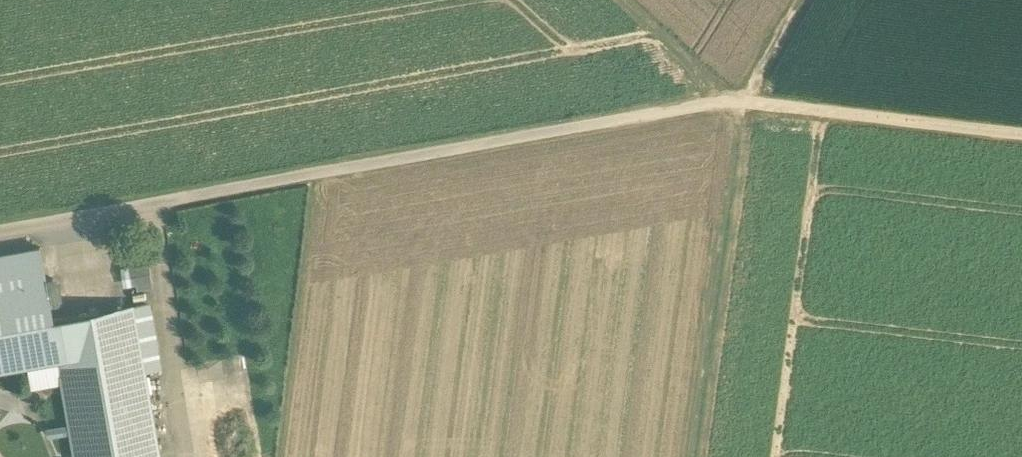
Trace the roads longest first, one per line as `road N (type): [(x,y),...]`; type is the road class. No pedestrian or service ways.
road 1 (track): [(187,199),(723,101),(1021,133)]
road 2 (track): [(697,456),(743,102),(804,0)]
road 3 (track): [(723,101),(614,0)]

